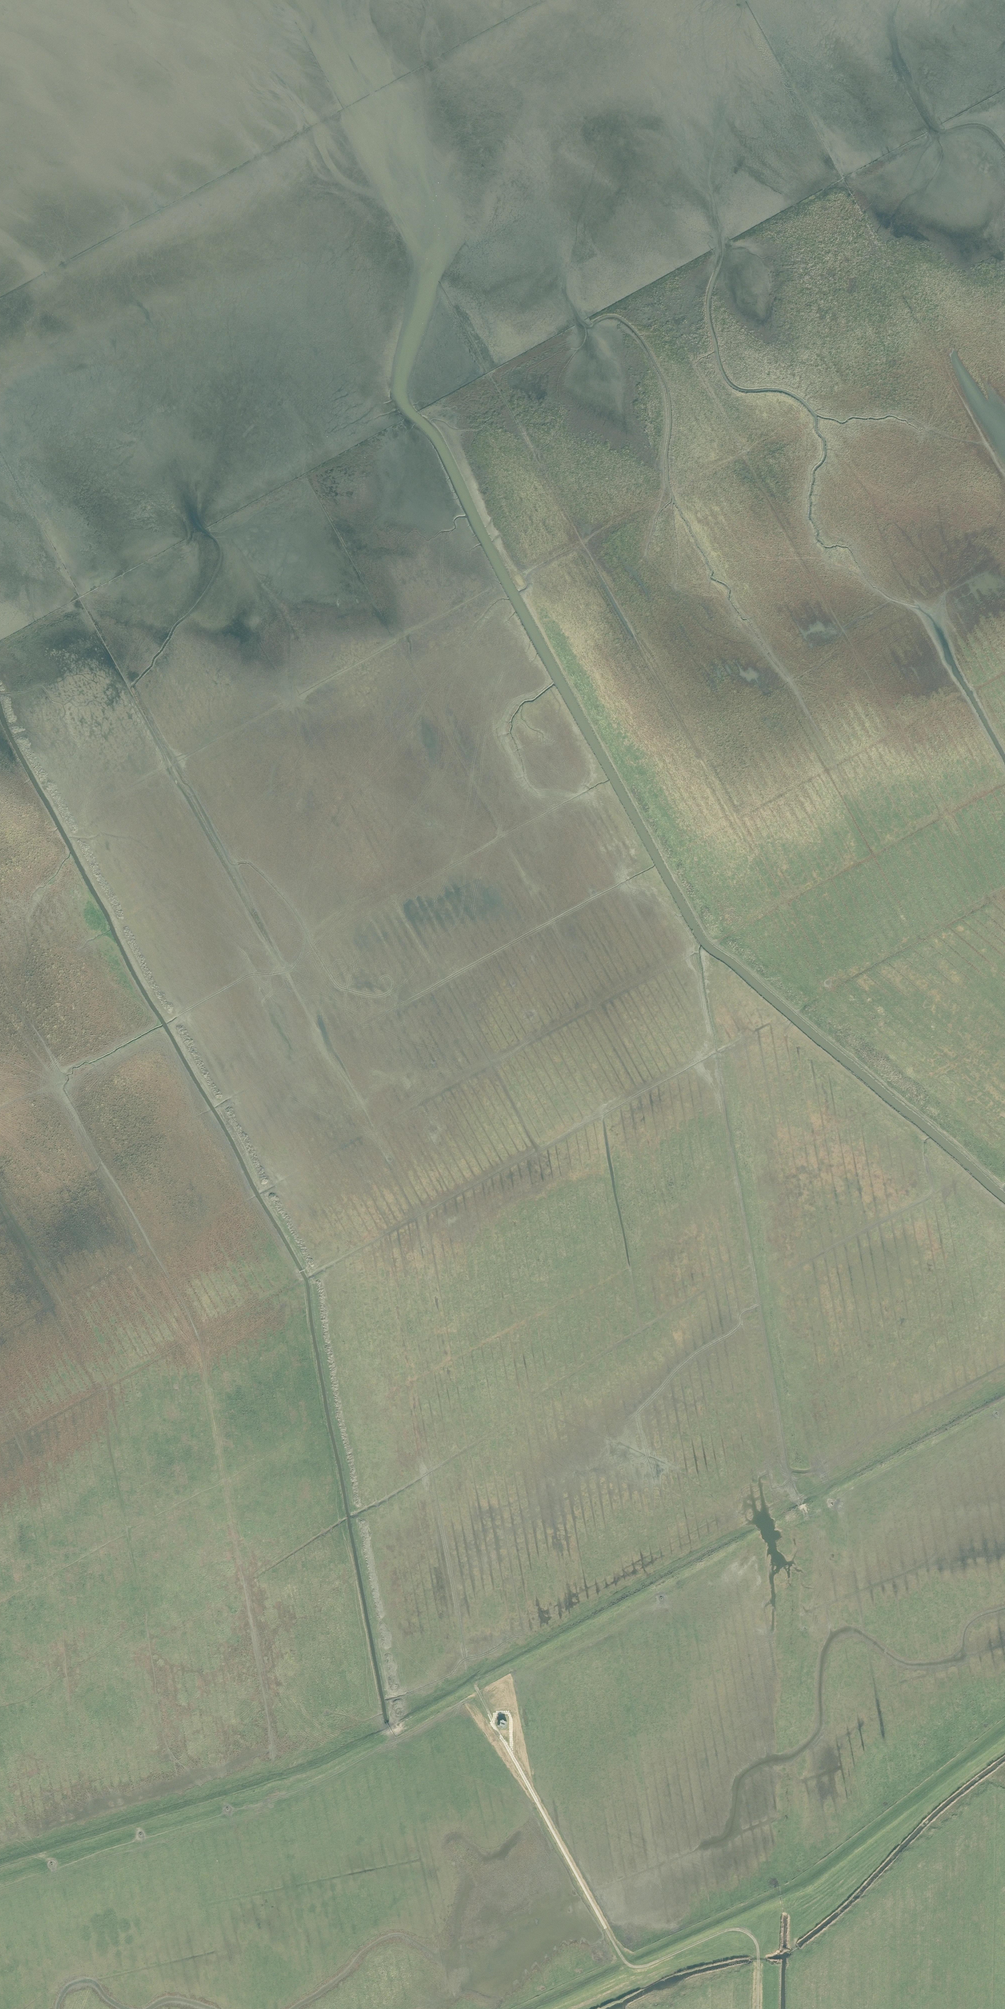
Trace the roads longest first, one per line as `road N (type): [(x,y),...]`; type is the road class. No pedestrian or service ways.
road 1 (track): [(631,1967),(493,1723),(498,1713),(511,1718)]
road 2 (track): [(753,1937),(732,1928),(631,1967)]

